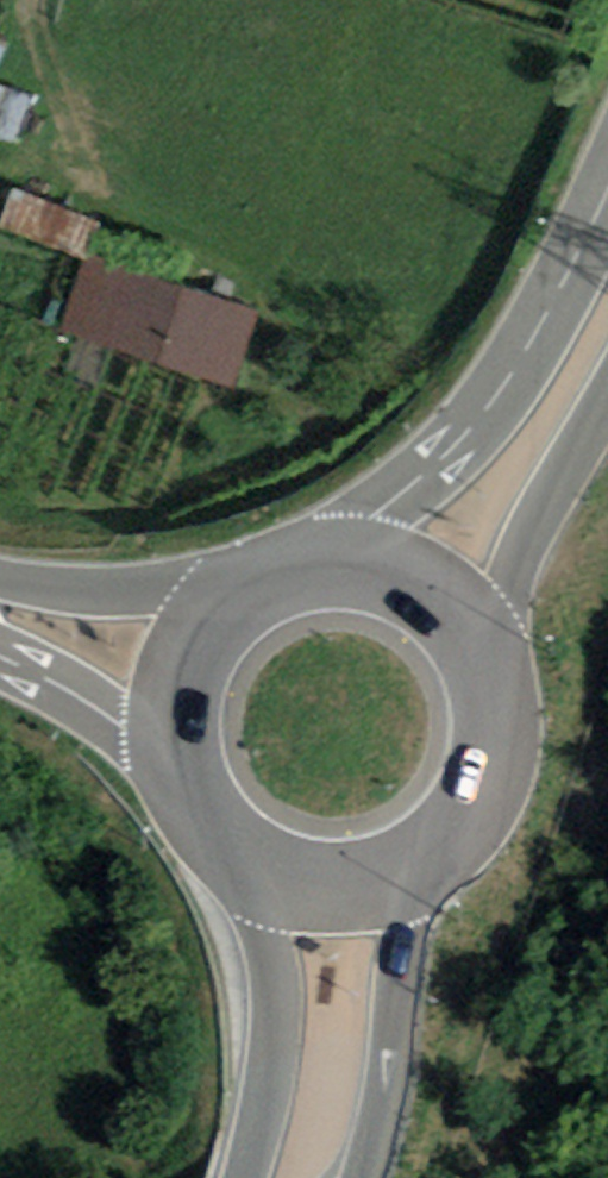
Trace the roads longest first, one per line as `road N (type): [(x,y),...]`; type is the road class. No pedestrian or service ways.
road 1 (secondary): [(607,205),(496,396),(431,467),(292,579)]
road 2 (secondary): [(363,1177),(398,943),(408,902),(438,863)]
road 3 (secondary): [(243,859),(273,948),(280,1020),(248,1177)]
road 4 (secondary): [(494,674),(524,540),(607,396)]
road 5 (secondary): [(494,674),(468,629),(428,594),(385,576),(338,571),(292,579)]
road 6 (secondary): [(438,863),(475,825),(498,778),(505,726),(494,674)]
road 7 (secondary): [(243,859),(288,884),(339,893),(391,886),(438,863)]
road 8 (secondary): [(190,681),(0,617)]
road 9 (secondary): [(190,681),(182,723),(187,774),(208,821),(243,859)]
road 10 (secondary): [(292,579),(250,600),(216,632),(190,681)]

